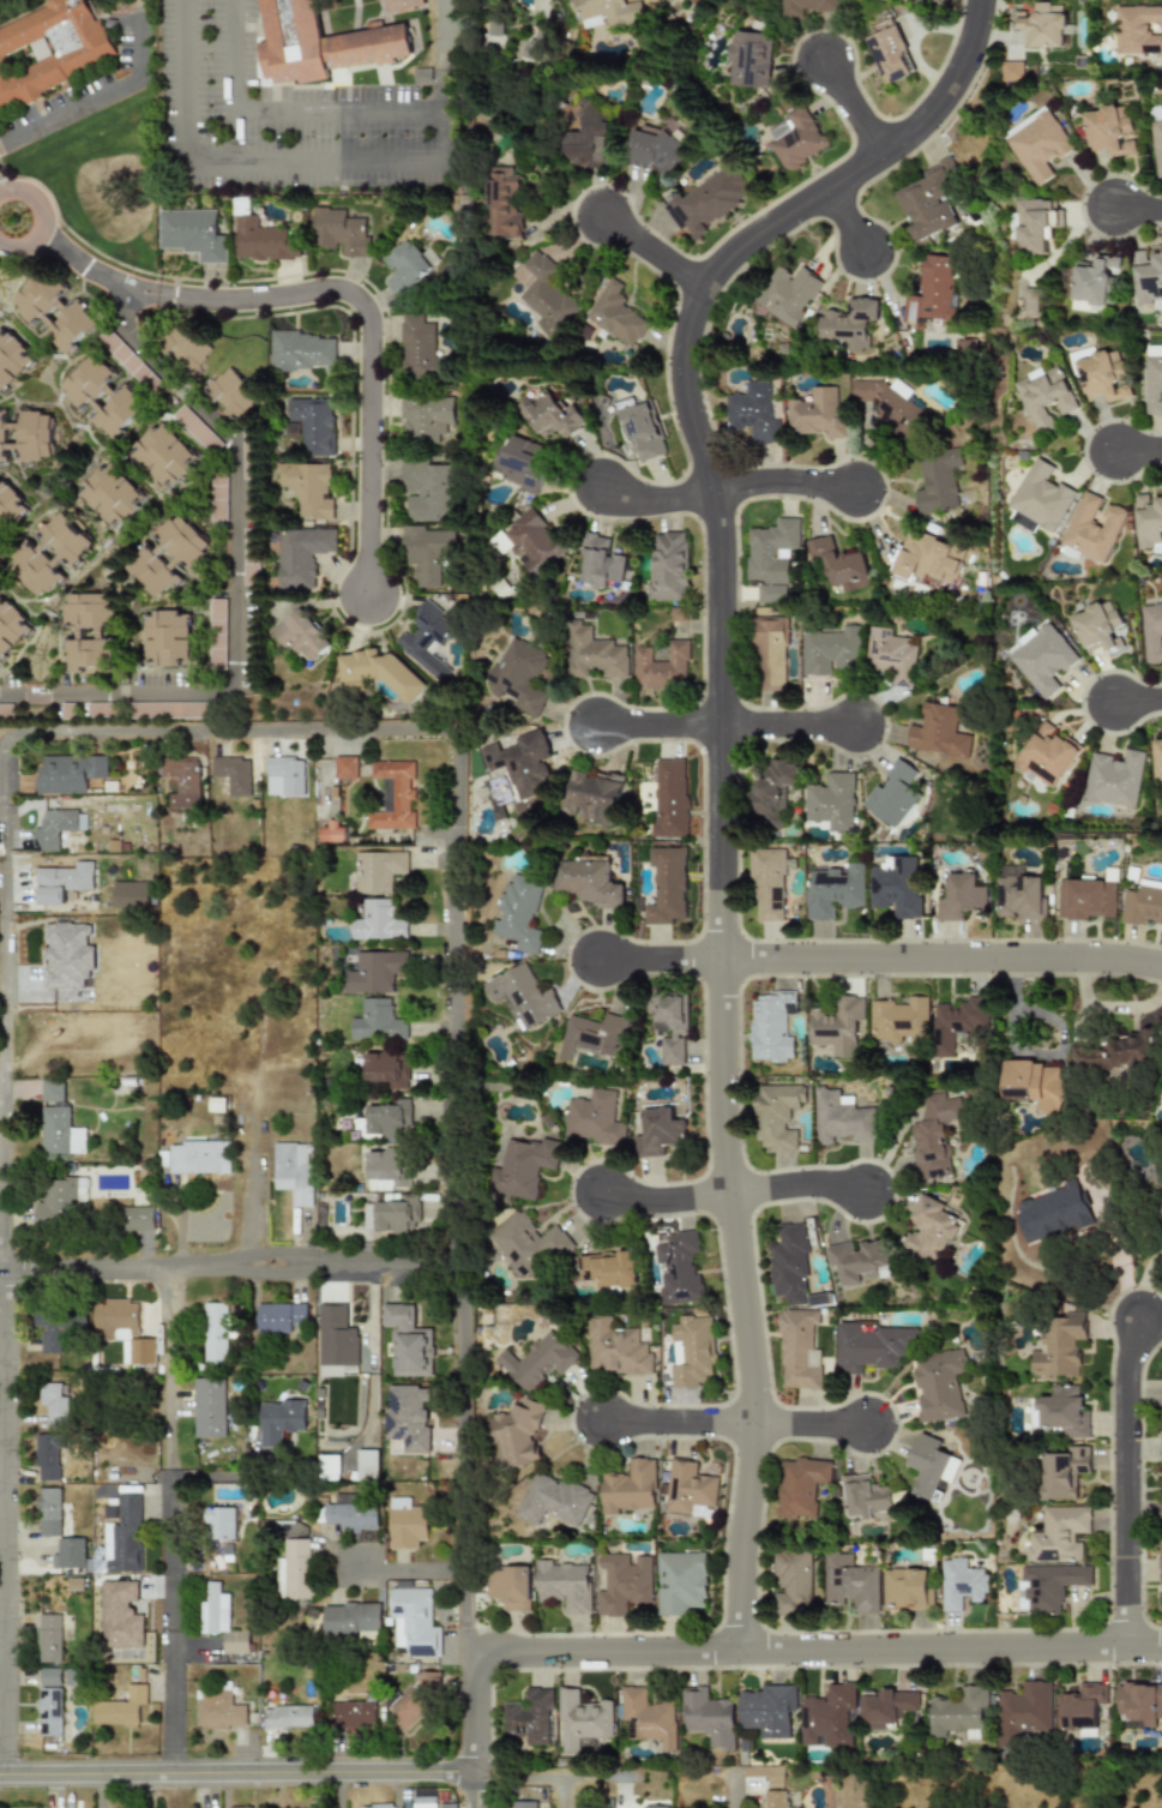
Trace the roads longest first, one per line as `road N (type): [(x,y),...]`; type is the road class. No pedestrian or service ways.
road 1 (residential): [(983,0),(962,77),(934,116),(842,193),(751,241),(706,288),(693,318),(686,368),(692,419),(720,524),(722,1074),(754,1387),(741,1650)]
road 2 (residential): [(475,1776),(454,1059),(463,735)]
road 3 (residential): [(0,1647),(11,737)]
road 4 (residential): [(477,1656),(1161,1642)]
road 5 (residential): [(158,289),(255,294),(332,287),(367,305),(374,334),(369,595)]
road 6 (tertiary): [(0,1773),(475,1776)]
road 7 (residential): [(0,1269),(462,1265)]
road 8 (residential): [(11,737),(463,735)]
road 9 (residential): [(723,959),(1130,959),(1161,967)]
road 10 (residential): [(1132,1642),(1127,1384),(1143,1319)]
road 11 (residential): [(169,1773),(170,1477)]
road 12 (residential): [(165,1268),(168,1462)]
road 13 (residential): [(475,1776),(660,1778)]
road 14 (residential): [(716,494),(794,482),(861,491)]
road 15 (residential): [(610,1423),(755,1424)]
road 16 (residential): [(31,240),(122,282),(158,289)]
road 17 (residential): [(734,1195),(868,1188)]
road 18 (residential): [(723,725),(857,725)]
road 19 (residential): [(602,1195),(734,1195)]
road 20 (residential): [(706,288),(606,218)]
road 21 (residential): [(723,725),(601,726)]

